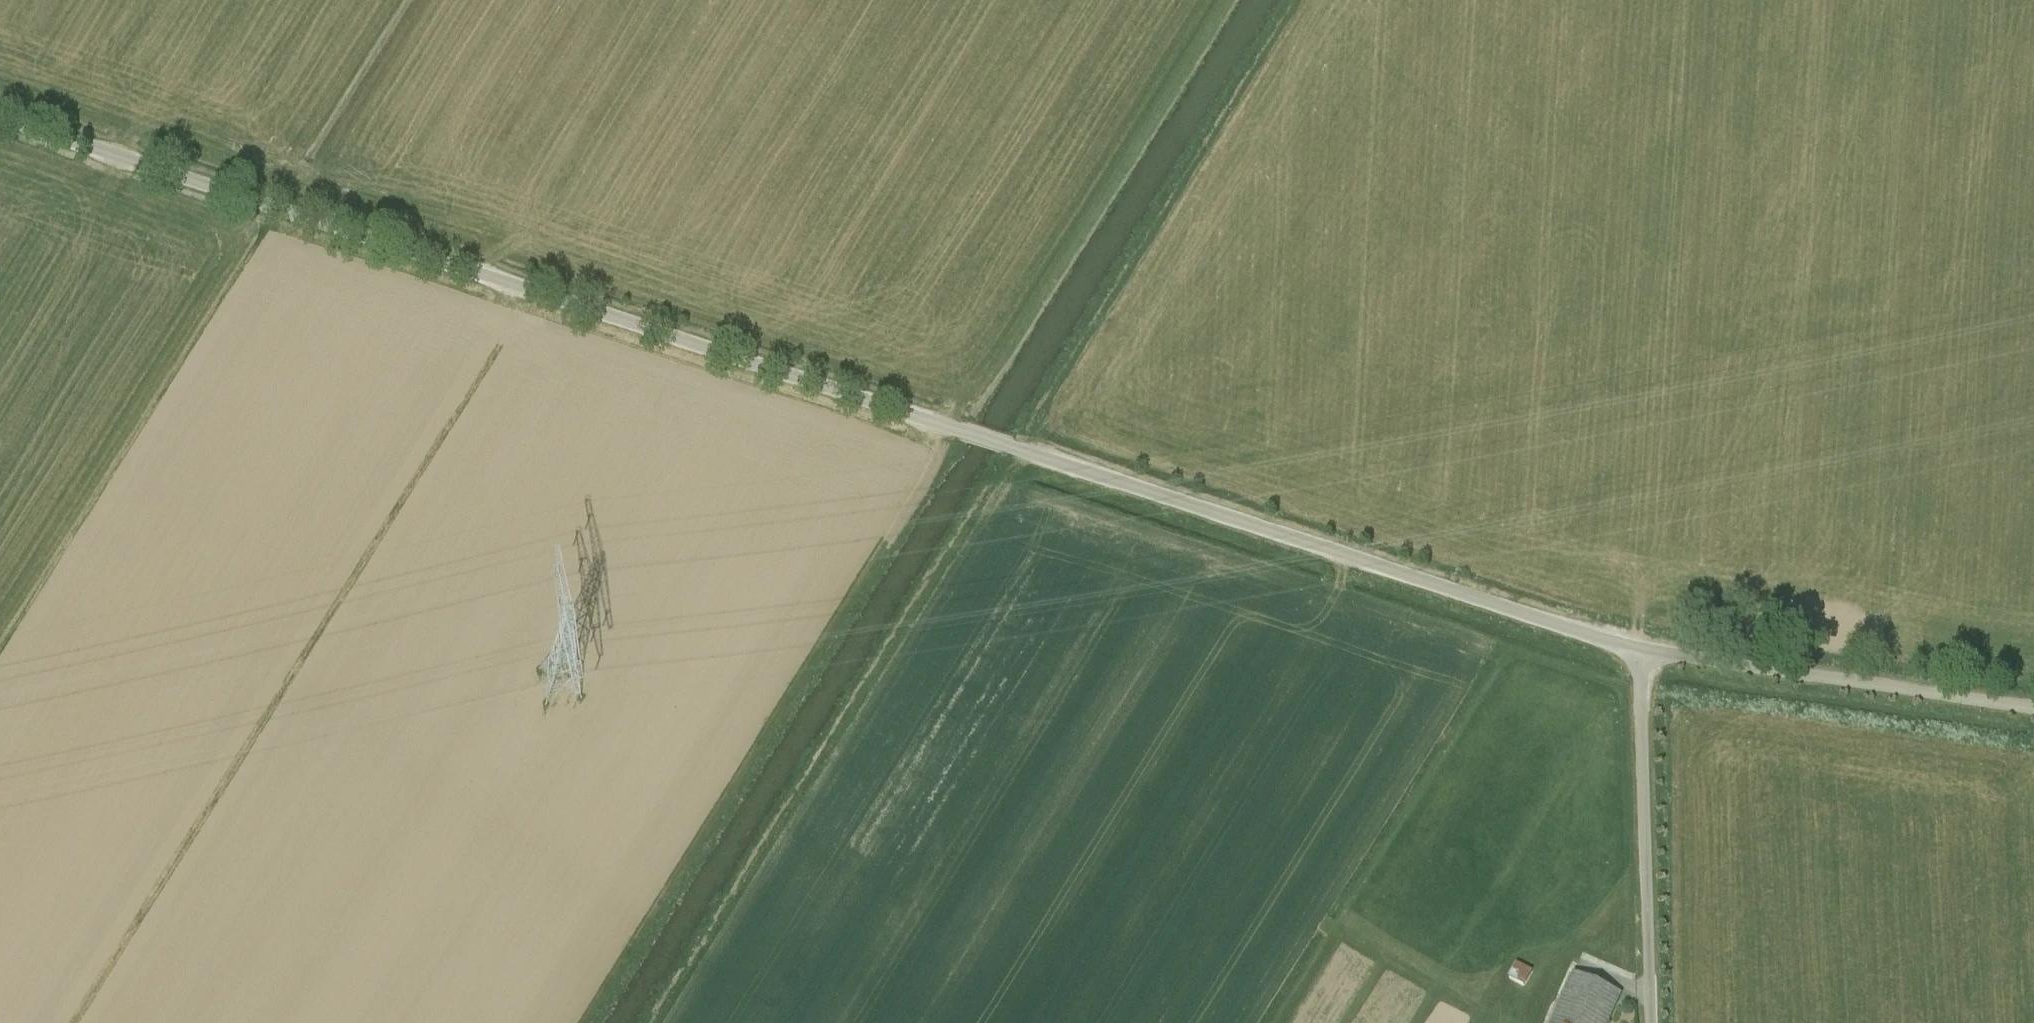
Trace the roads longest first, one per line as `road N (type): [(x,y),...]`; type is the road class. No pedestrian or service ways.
road 1 (unclassified): [(1642,647),(0,114)]
road 2 (track): [(937,423),(920,468),(805,678),(584,1022)]
road 3 (unclassified): [(2033,704),(1642,647)]
road 4 (unclassified): [(1654,1022),(1642,647)]

